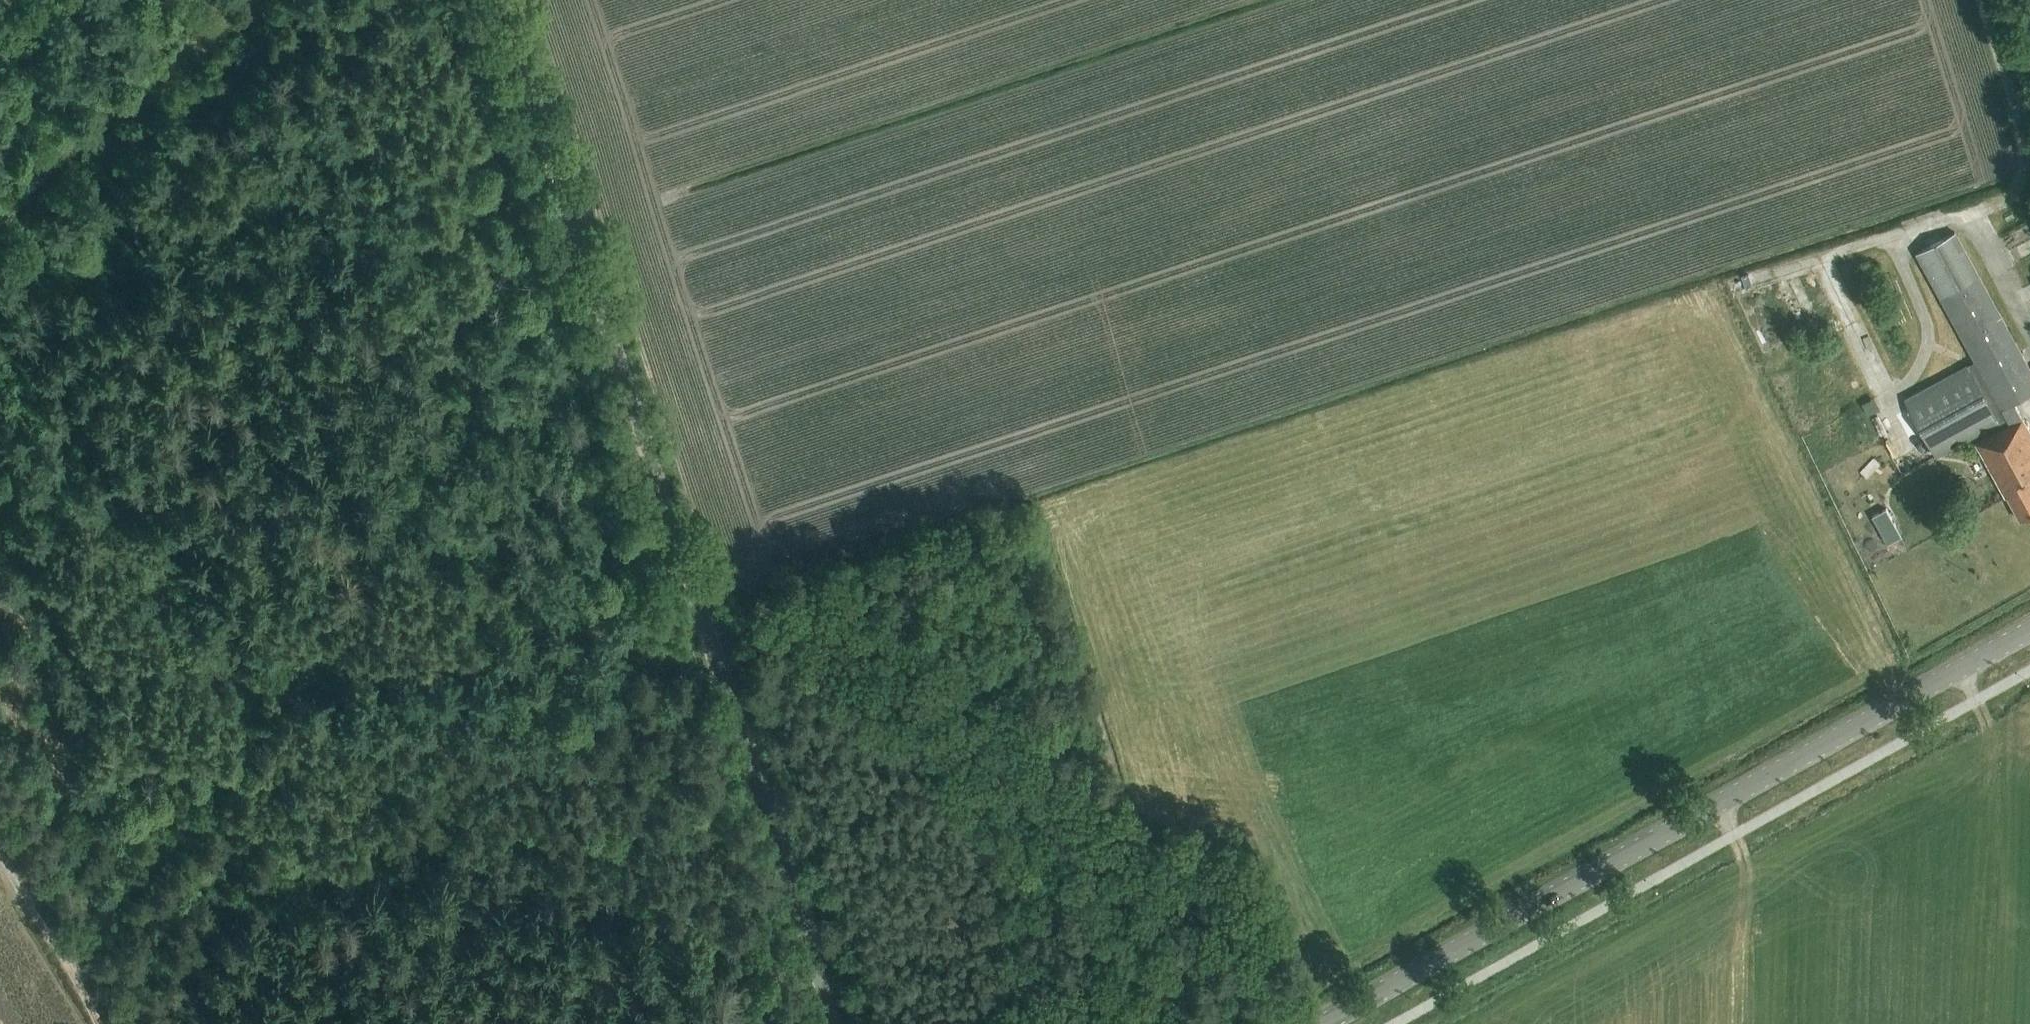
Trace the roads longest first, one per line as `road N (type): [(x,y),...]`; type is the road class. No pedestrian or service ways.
road 1 (unclassified): [(831,1023),(498,0)]
road 2 (tertiary): [(1322,1023),(2029,629)]
road 3 (track): [(0,259),(82,155),(282,0)]

